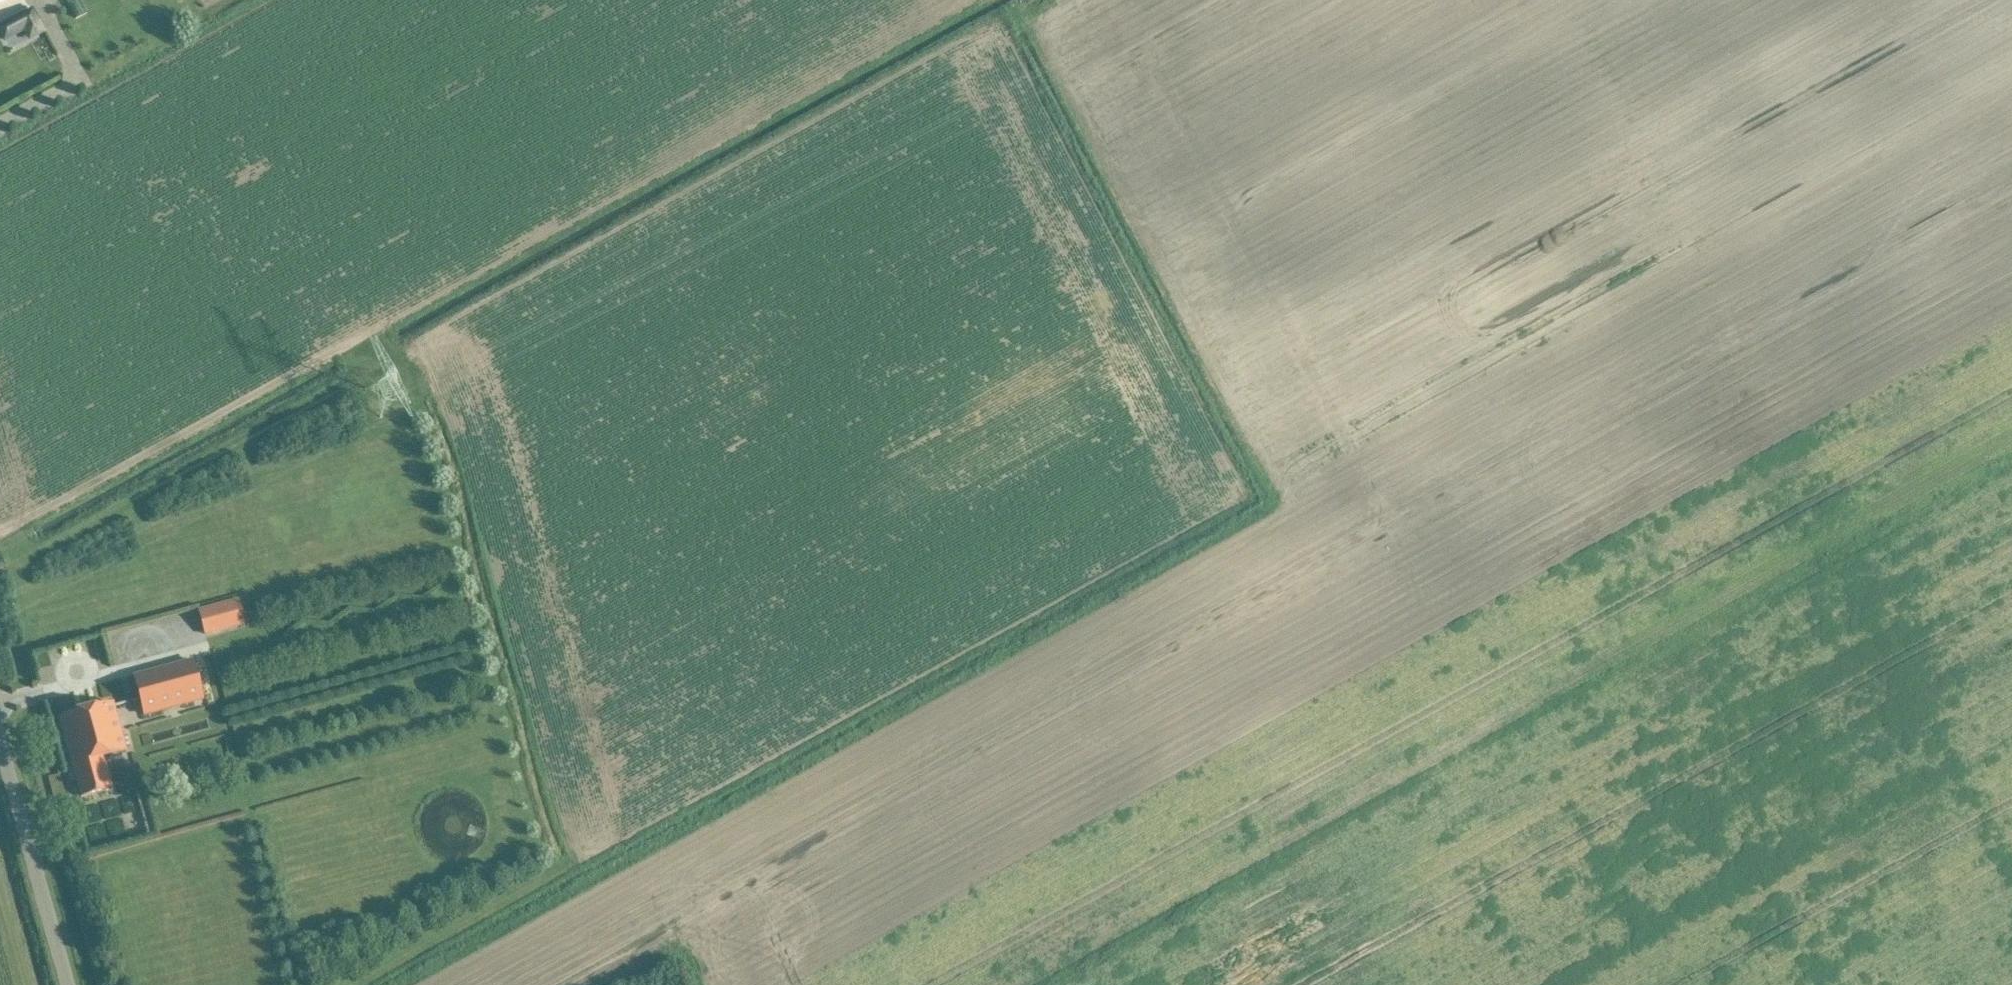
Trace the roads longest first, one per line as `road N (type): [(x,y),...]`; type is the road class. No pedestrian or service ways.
road 1 (unclassified): [(68,984),(0,742)]

